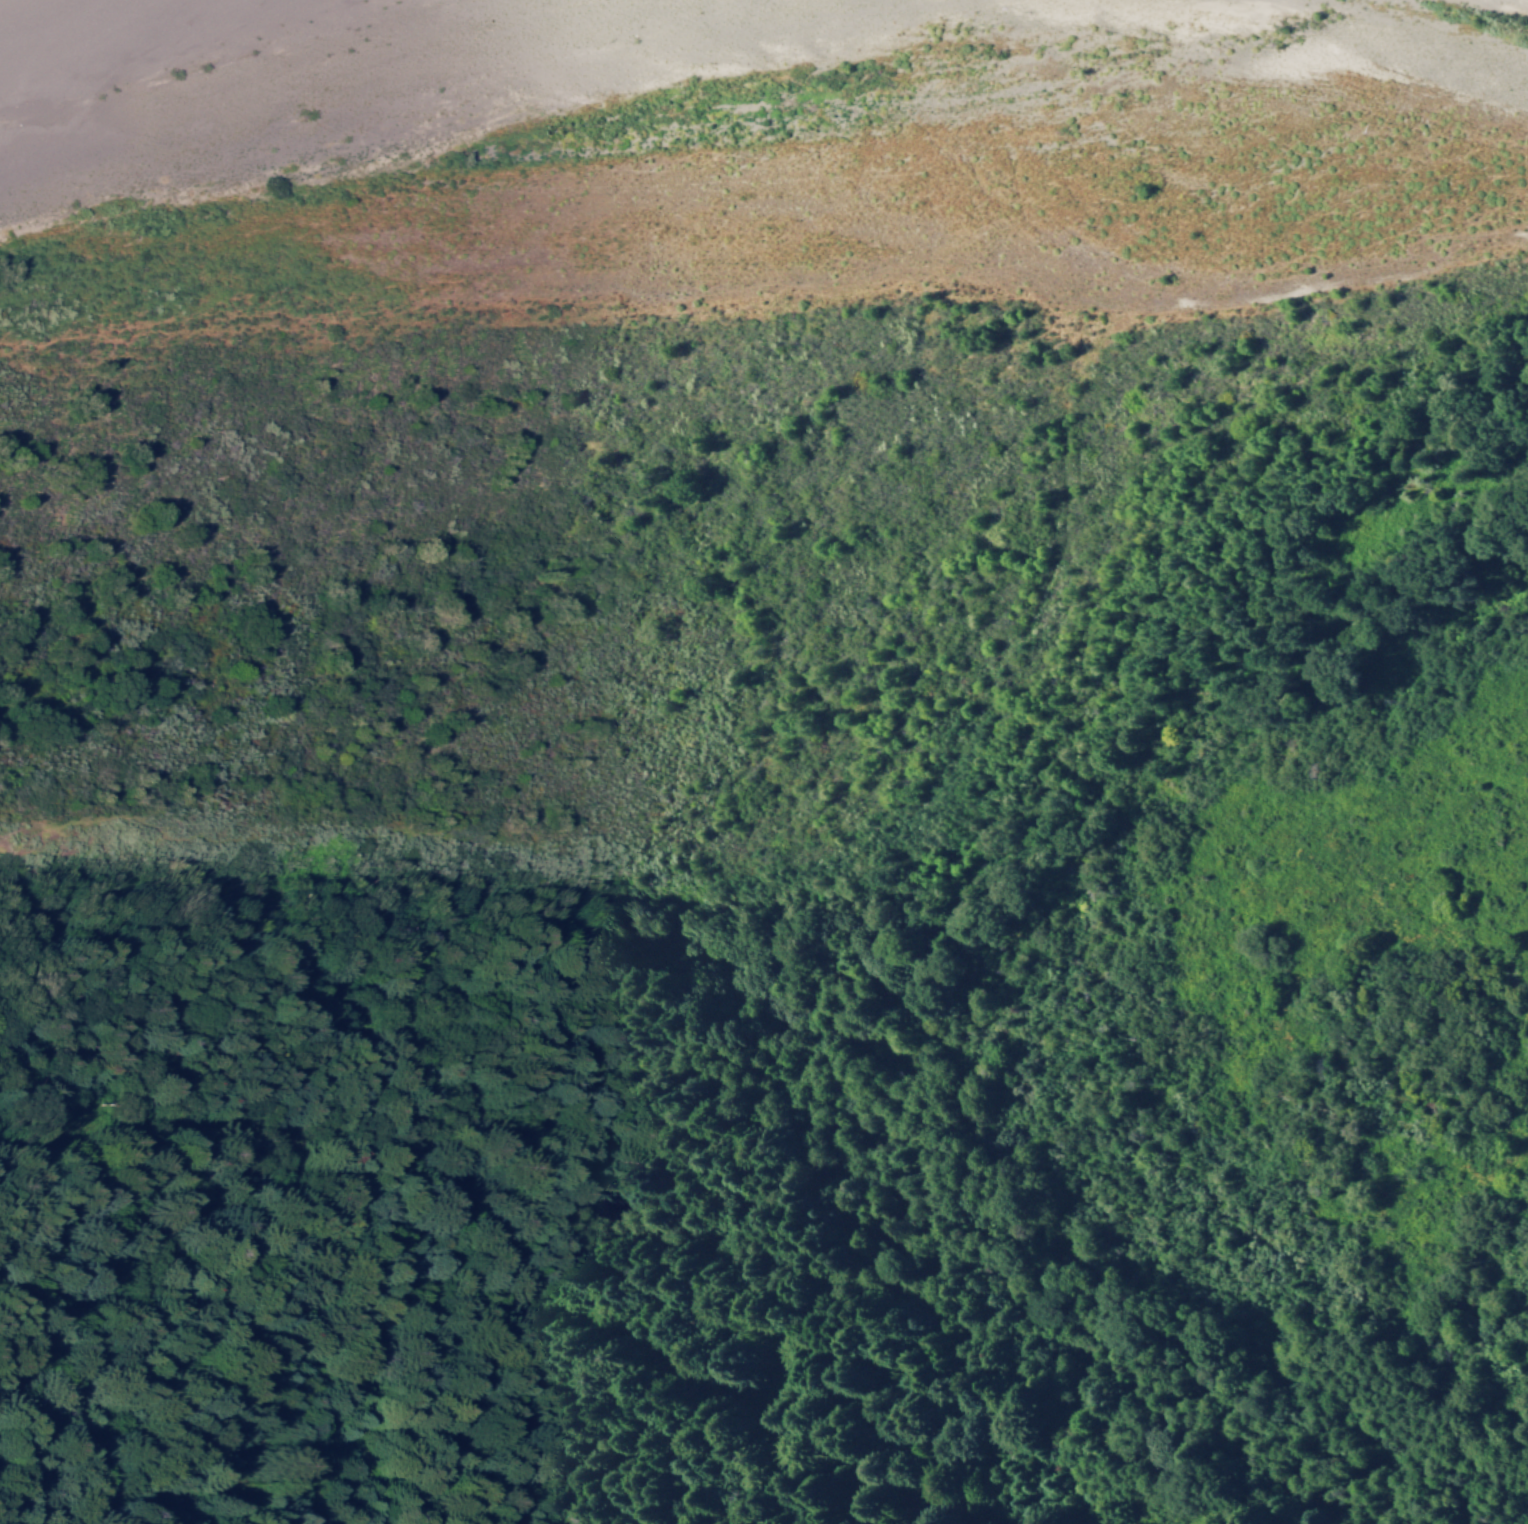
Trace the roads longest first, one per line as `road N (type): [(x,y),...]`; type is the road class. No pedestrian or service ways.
road 1 (track): [(1011,1523),(907,1502),(792,1425),(250,1209),(101,1254),(0,1296)]

